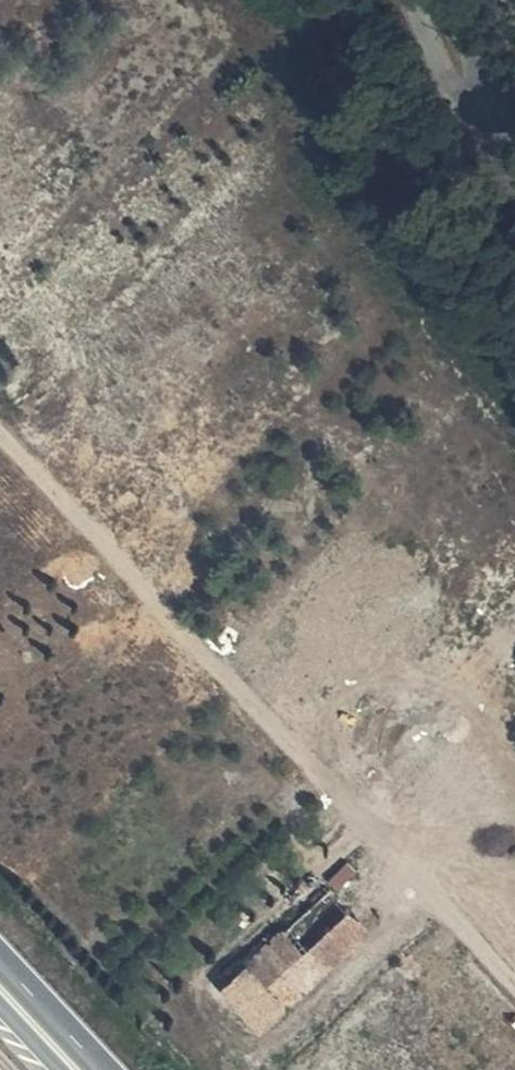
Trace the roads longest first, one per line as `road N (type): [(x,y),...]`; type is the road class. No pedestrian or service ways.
road 1 (track): [(0,434),(514,987)]
road 2 (residential): [(514,168),(441,16)]

